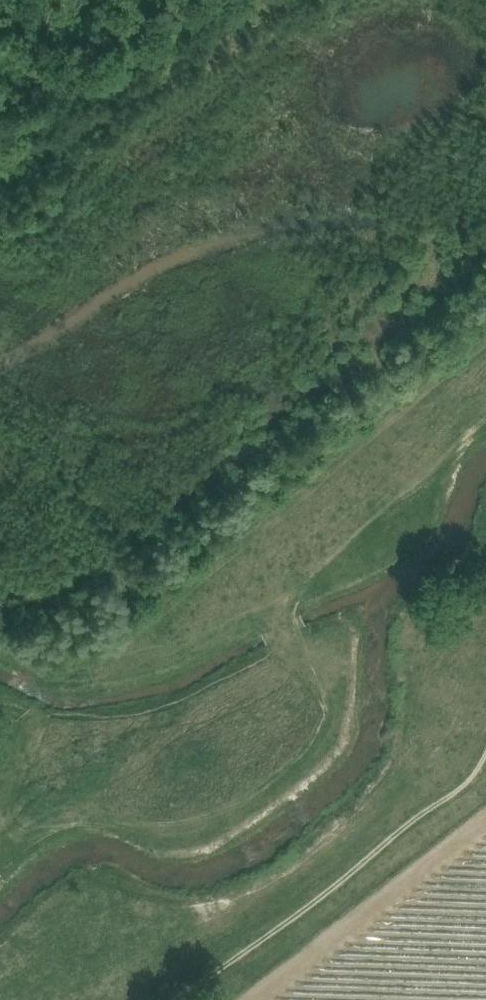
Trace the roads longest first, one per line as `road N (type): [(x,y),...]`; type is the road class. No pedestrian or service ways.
road 1 (track): [(485,757),(469,783),(178,999)]

